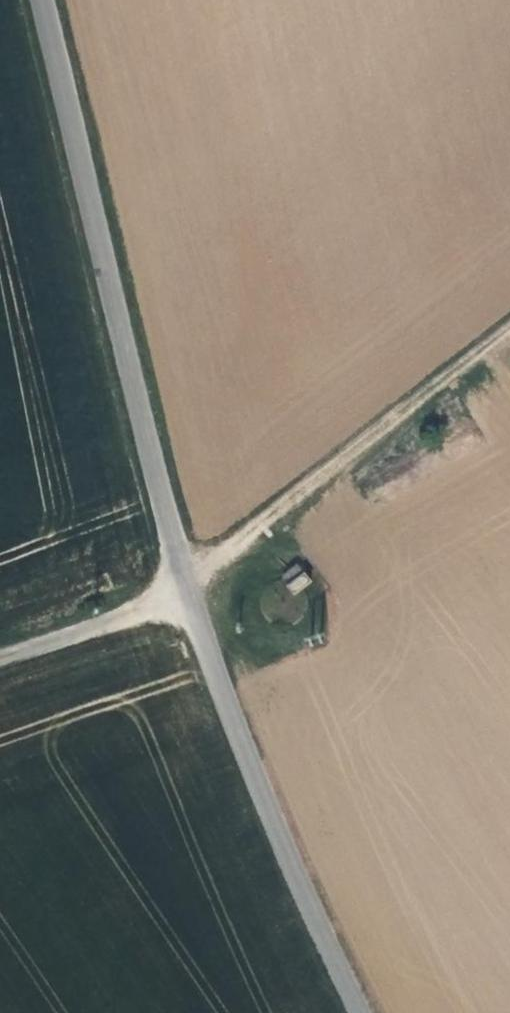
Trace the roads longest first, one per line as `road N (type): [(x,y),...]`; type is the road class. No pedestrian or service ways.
road 1 (unclassified): [(363,1012),(292,857),(187,580),(46,0)]
road 2 (track): [(187,580),(509,336)]
road 3 (track): [(187,580),(0,650)]

